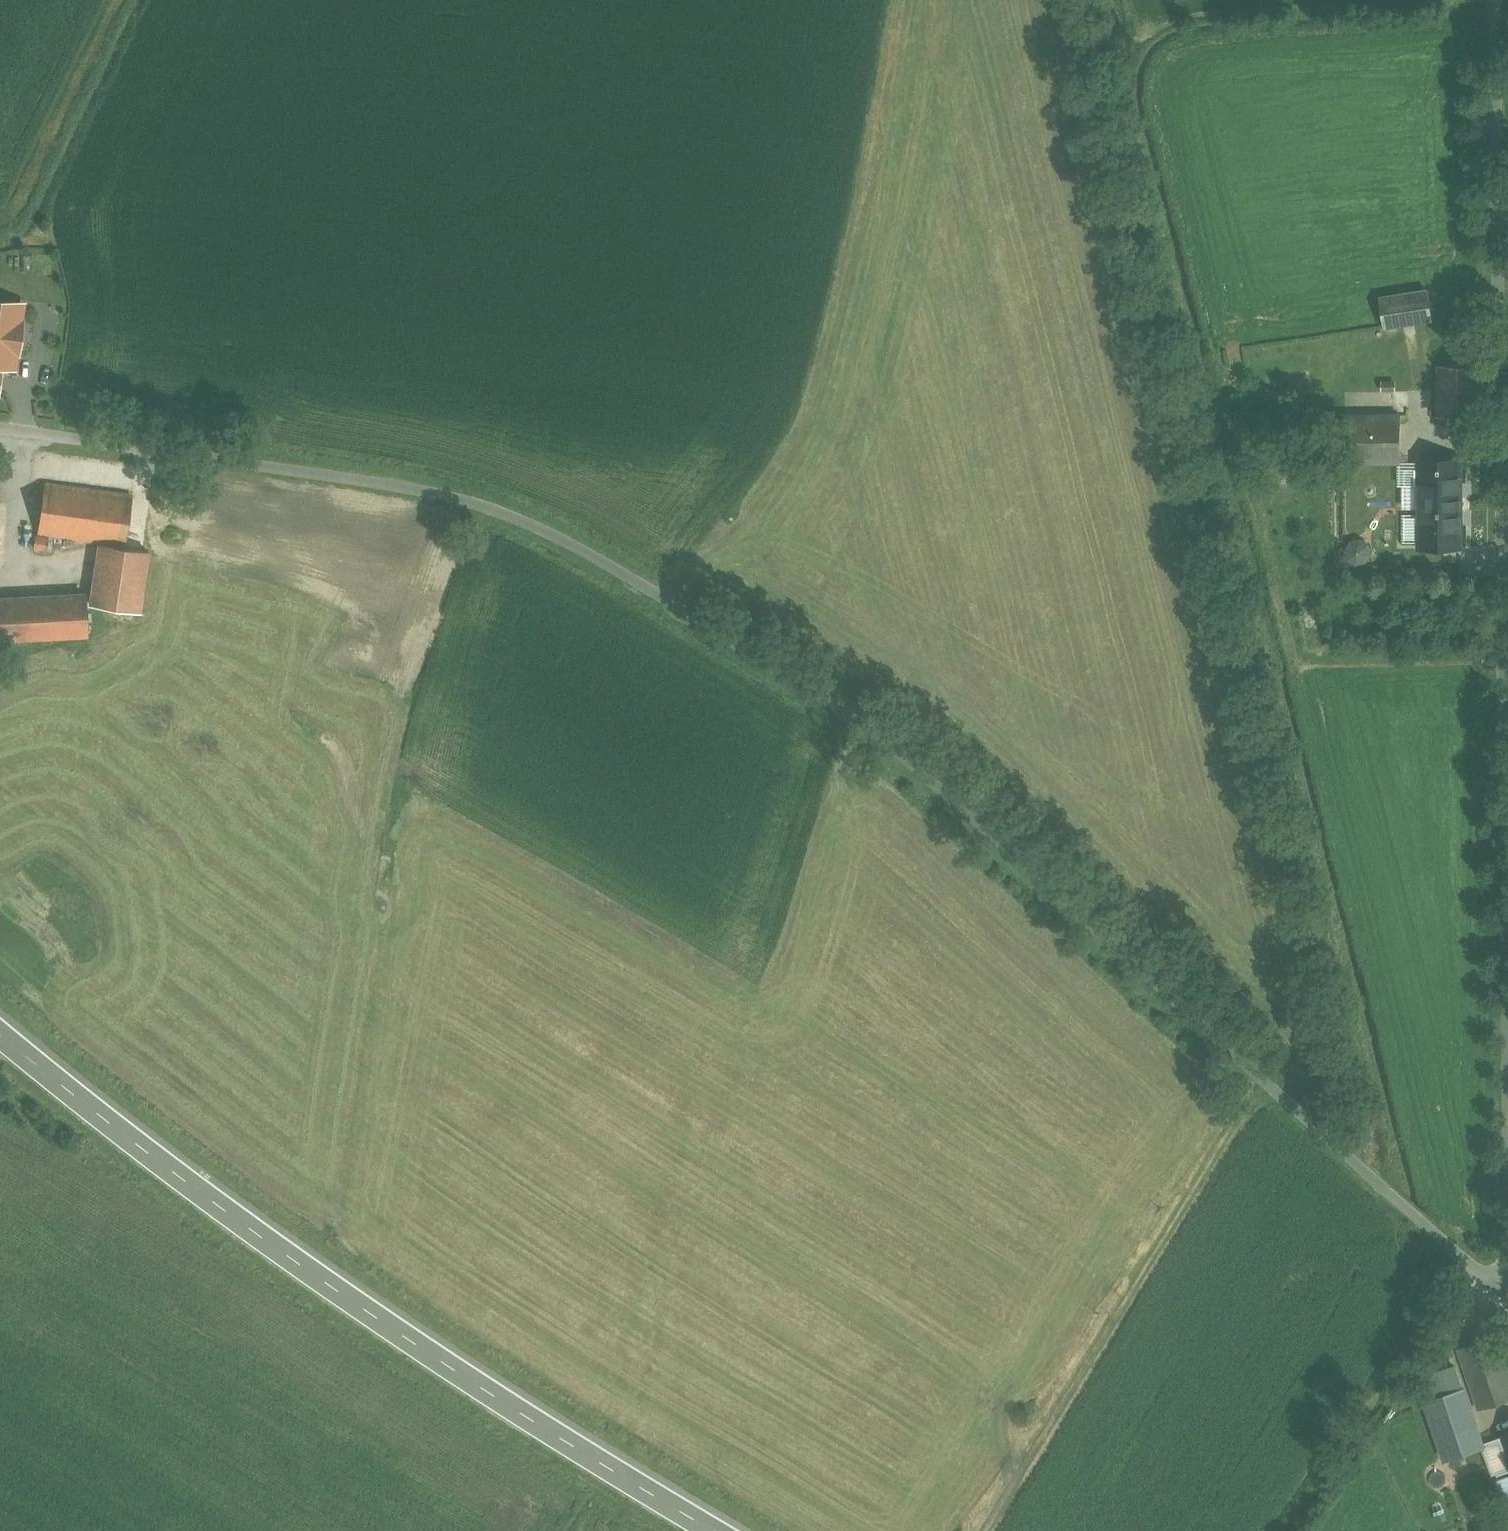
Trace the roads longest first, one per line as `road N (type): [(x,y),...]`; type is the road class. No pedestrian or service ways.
road 1 (unclassified): [(1495,1290),(873,736),(558,542),(433,495),(0,431)]
road 2 (unclassified): [(1497,0),(1507,1047)]
road 3 (secondary): [(716,1530),(339,1291),(0,1033)]
road 4 (track): [(977,1530),(1254,1077)]

